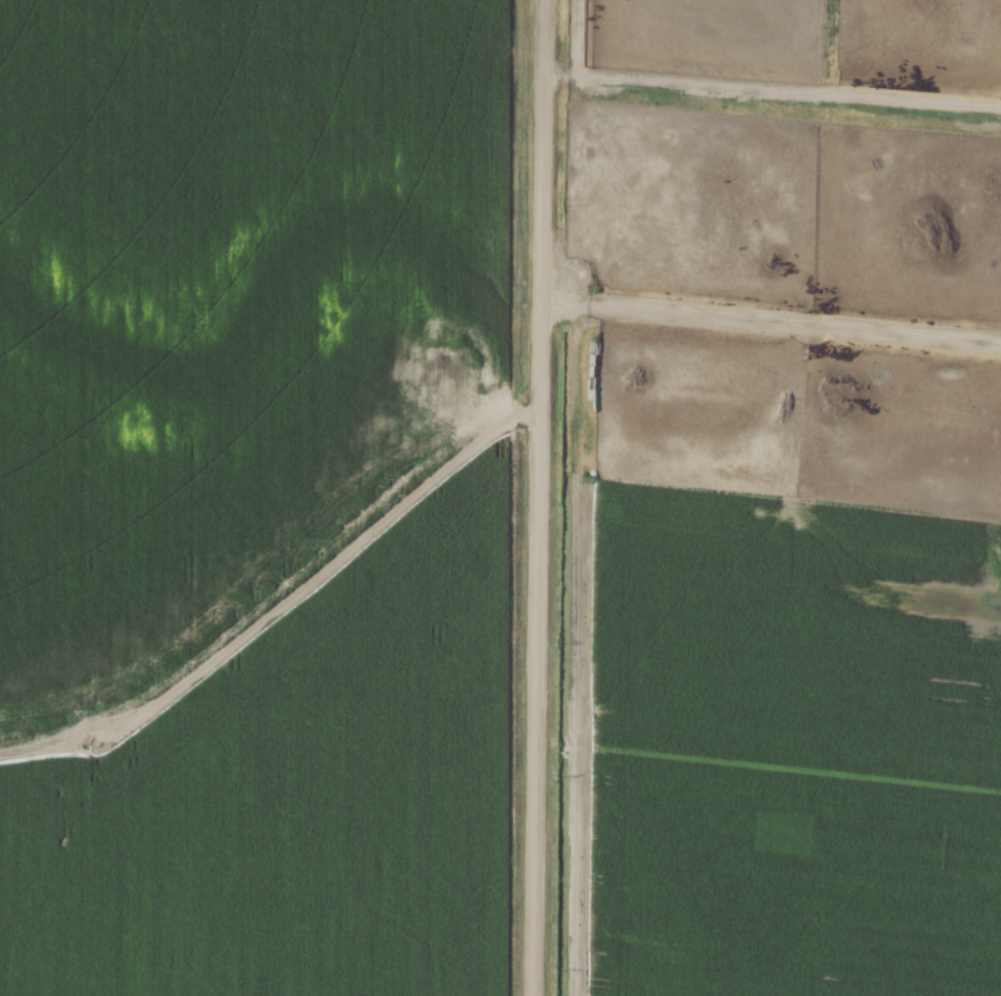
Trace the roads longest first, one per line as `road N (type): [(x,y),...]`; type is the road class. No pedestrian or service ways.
road 1 (residential): [(525,995),(536,0)]

